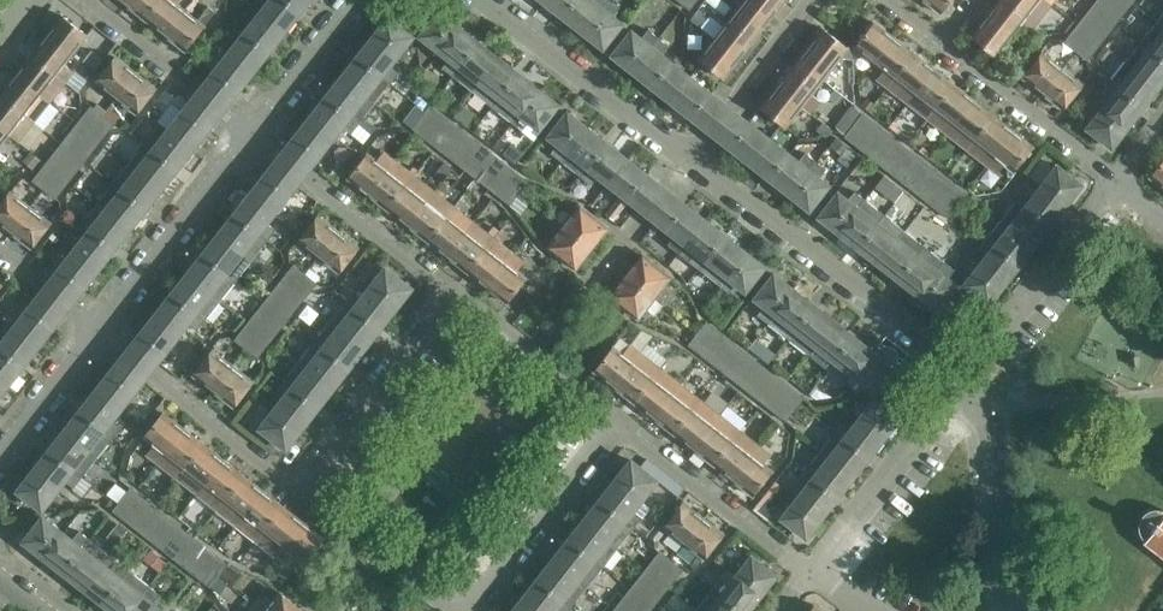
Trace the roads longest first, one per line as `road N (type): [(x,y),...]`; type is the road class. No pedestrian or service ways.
road 1 (residential): [(965,377),(694,157)]
road 2 (residential): [(694,157),(484,0)]
road 3 (residential): [(965,377),(1122,180)]
road 4 (residential): [(94,329),(249,134)]
road 5 (residential): [(292,478),(94,329)]
road 6 (residential): [(292,478),(441,282)]
road 7 (residential): [(815,569),(965,377)]
road 8 (residential): [(815,569),(618,426)]
road 9 (residential): [(441,282),(249,134)]
road 10 (residential): [(1013,610),(983,408),(965,377)]
road 11 (residential): [(618,426),(475,610)]
road 12 (residential): [(1122,180),(941,37)]
road 13 (residential): [(618,426),(441,282)]
road 14 (residential): [(249,134),(80,0)]
road 15 (residential): [(455,610),(292,478)]
road 16 (residential): [(694,157),(812,0)]
road 17 (residential): [(249,134),(351,0)]
road 18 (residential): [(0,453),(94,329)]
road 19 (residential): [(94,329),(0,253)]

